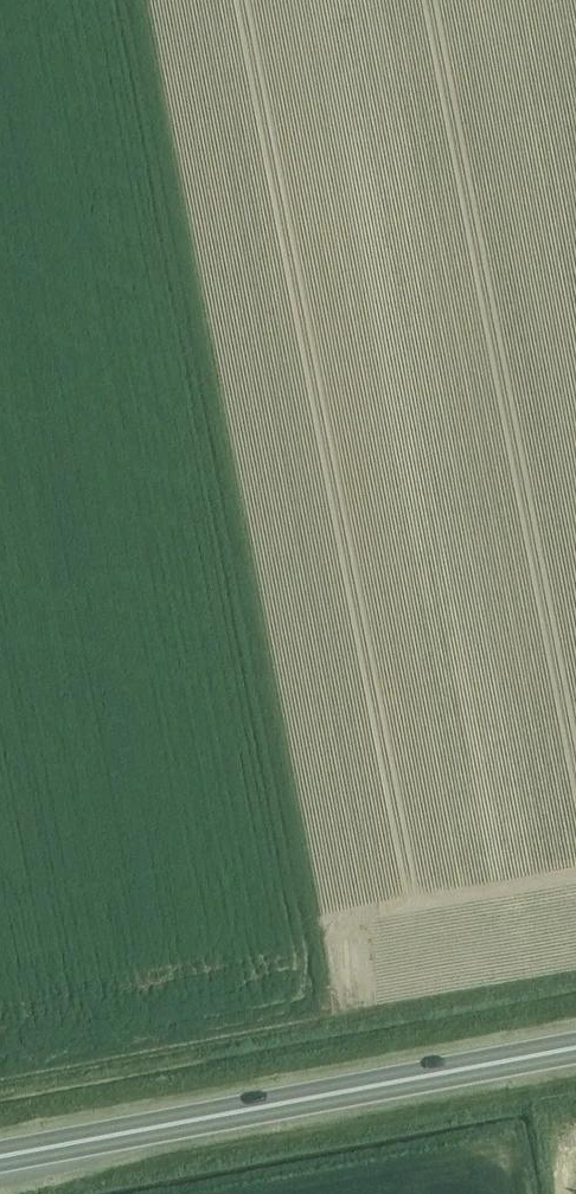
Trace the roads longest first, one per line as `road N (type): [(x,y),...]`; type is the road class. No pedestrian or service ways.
road 1 (trunk): [(0,1158),(575,1047)]

